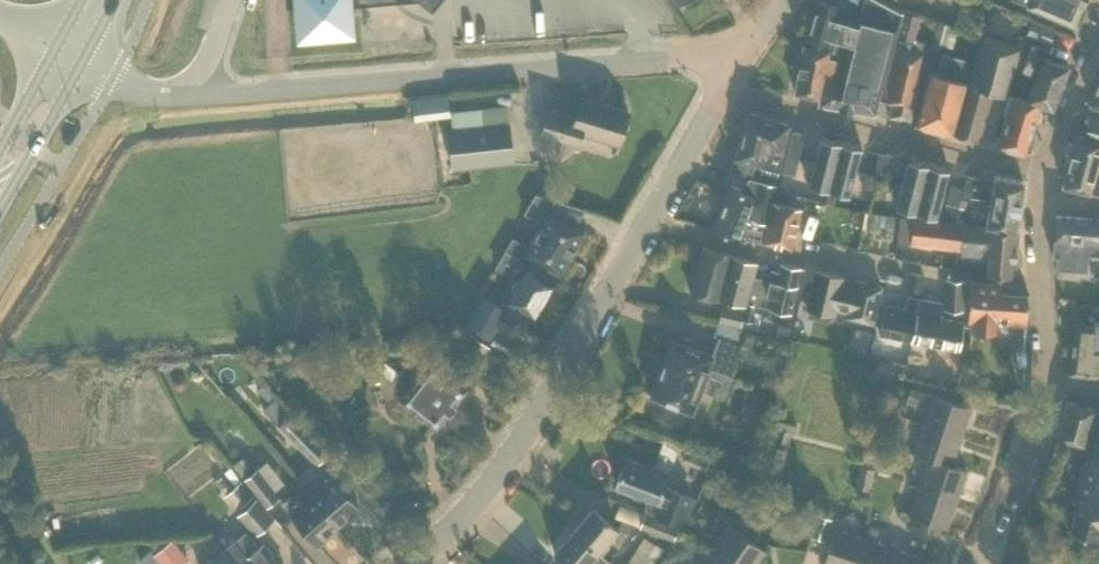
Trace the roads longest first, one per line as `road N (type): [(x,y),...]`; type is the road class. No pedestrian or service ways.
road 1 (tertiary): [(410,563),(495,483),(722,91)]
road 2 (tertiary): [(194,95),(696,59),(736,65)]
road 3 (unclassified): [(1044,169),(722,91)]
road 4 (unclassified): [(1049,384),(1041,191)]
road 5 (unclassified): [(984,563),(987,530),(1049,384)]
road 6 (primary): [(0,204),(82,61)]
road 7 (unclassified): [(1044,169),(1098,35)]

